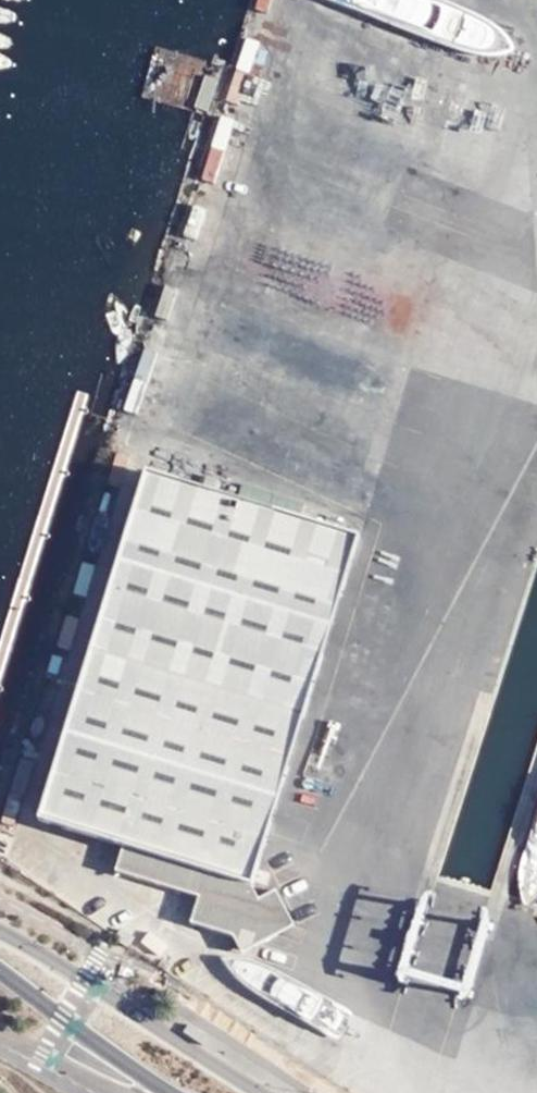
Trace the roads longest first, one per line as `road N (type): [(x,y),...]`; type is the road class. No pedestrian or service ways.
road 1 (secondary): [(259,1092),(0,931)]
road 2 (secondary): [(0,972),(173,1092)]
road 3 (residential): [(0,1030),(132,1092)]

